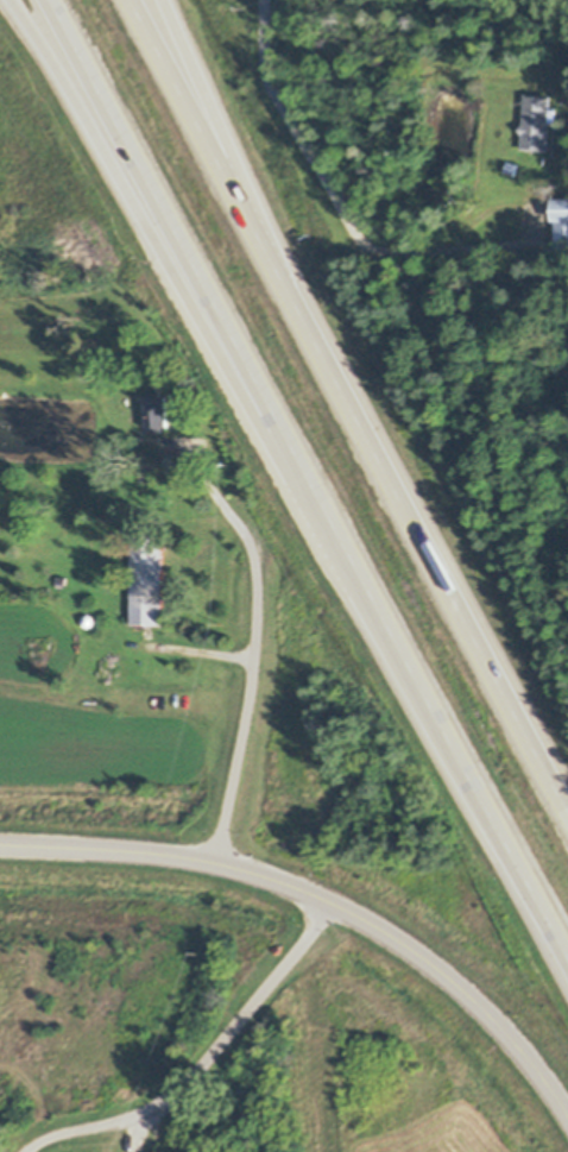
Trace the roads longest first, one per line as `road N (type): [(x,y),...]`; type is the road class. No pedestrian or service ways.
road 1 (residential): [(0,839),(227,861),(296,881),(366,915),(435,958),(497,1022),(567,1125)]
road 2 (motorway): [(52,0),(328,508)]
road 3 (motorway): [(390,474),(132,0)]
road 4 (motorway): [(328,508),(567,955)]
road 5 (motorway): [(567,806),(390,474)]
road 6 (motorway): [(15,0),(188,252)]
road 7 (residential): [(227,861),(252,568)]
road 8 (motorway): [(254,228),(161,0)]

